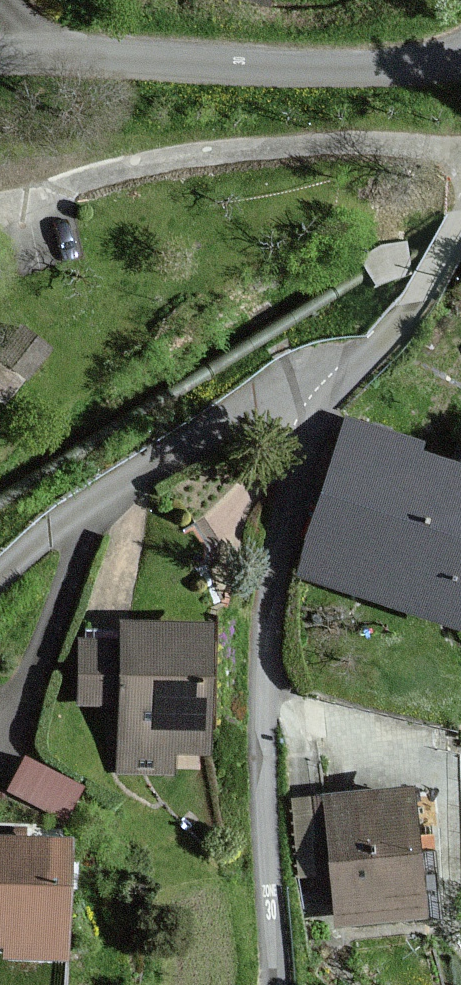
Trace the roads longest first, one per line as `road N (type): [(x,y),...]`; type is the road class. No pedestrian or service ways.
road 1 (residential): [(343,382),(308,429),(271,584),(269,984)]
road 2 (residential): [(460,57),(393,71),(0,59)]
road 3 (residential): [(343,382),(262,390),(84,504),(0,569)]
road 4 (residential): [(460,223),(413,304),(343,382)]

